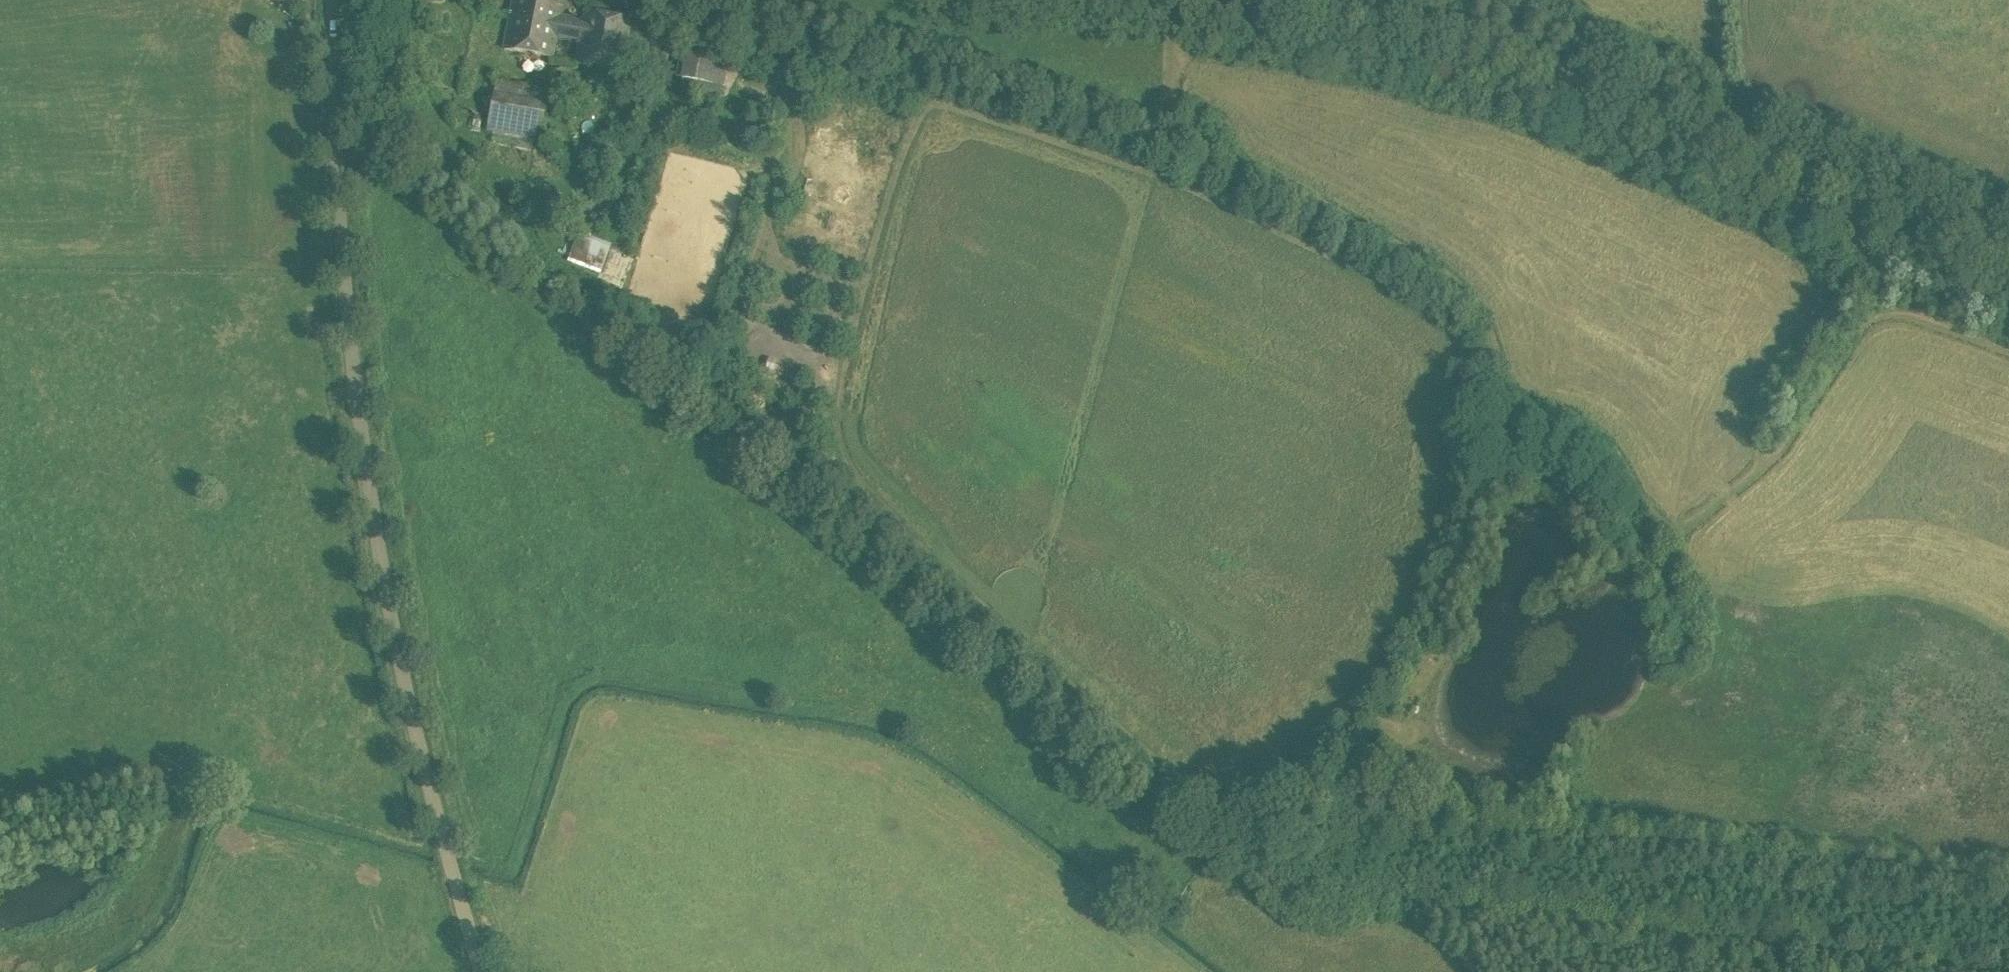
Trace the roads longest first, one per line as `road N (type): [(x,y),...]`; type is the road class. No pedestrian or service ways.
road 1 (unclassified): [(483,971),(403,668),(375,511),(352,349),(331,0)]
road 2 (track): [(1727,134),(1468,35),(1262,0)]
road 3 (track): [(2008,257),(1727,134)]

